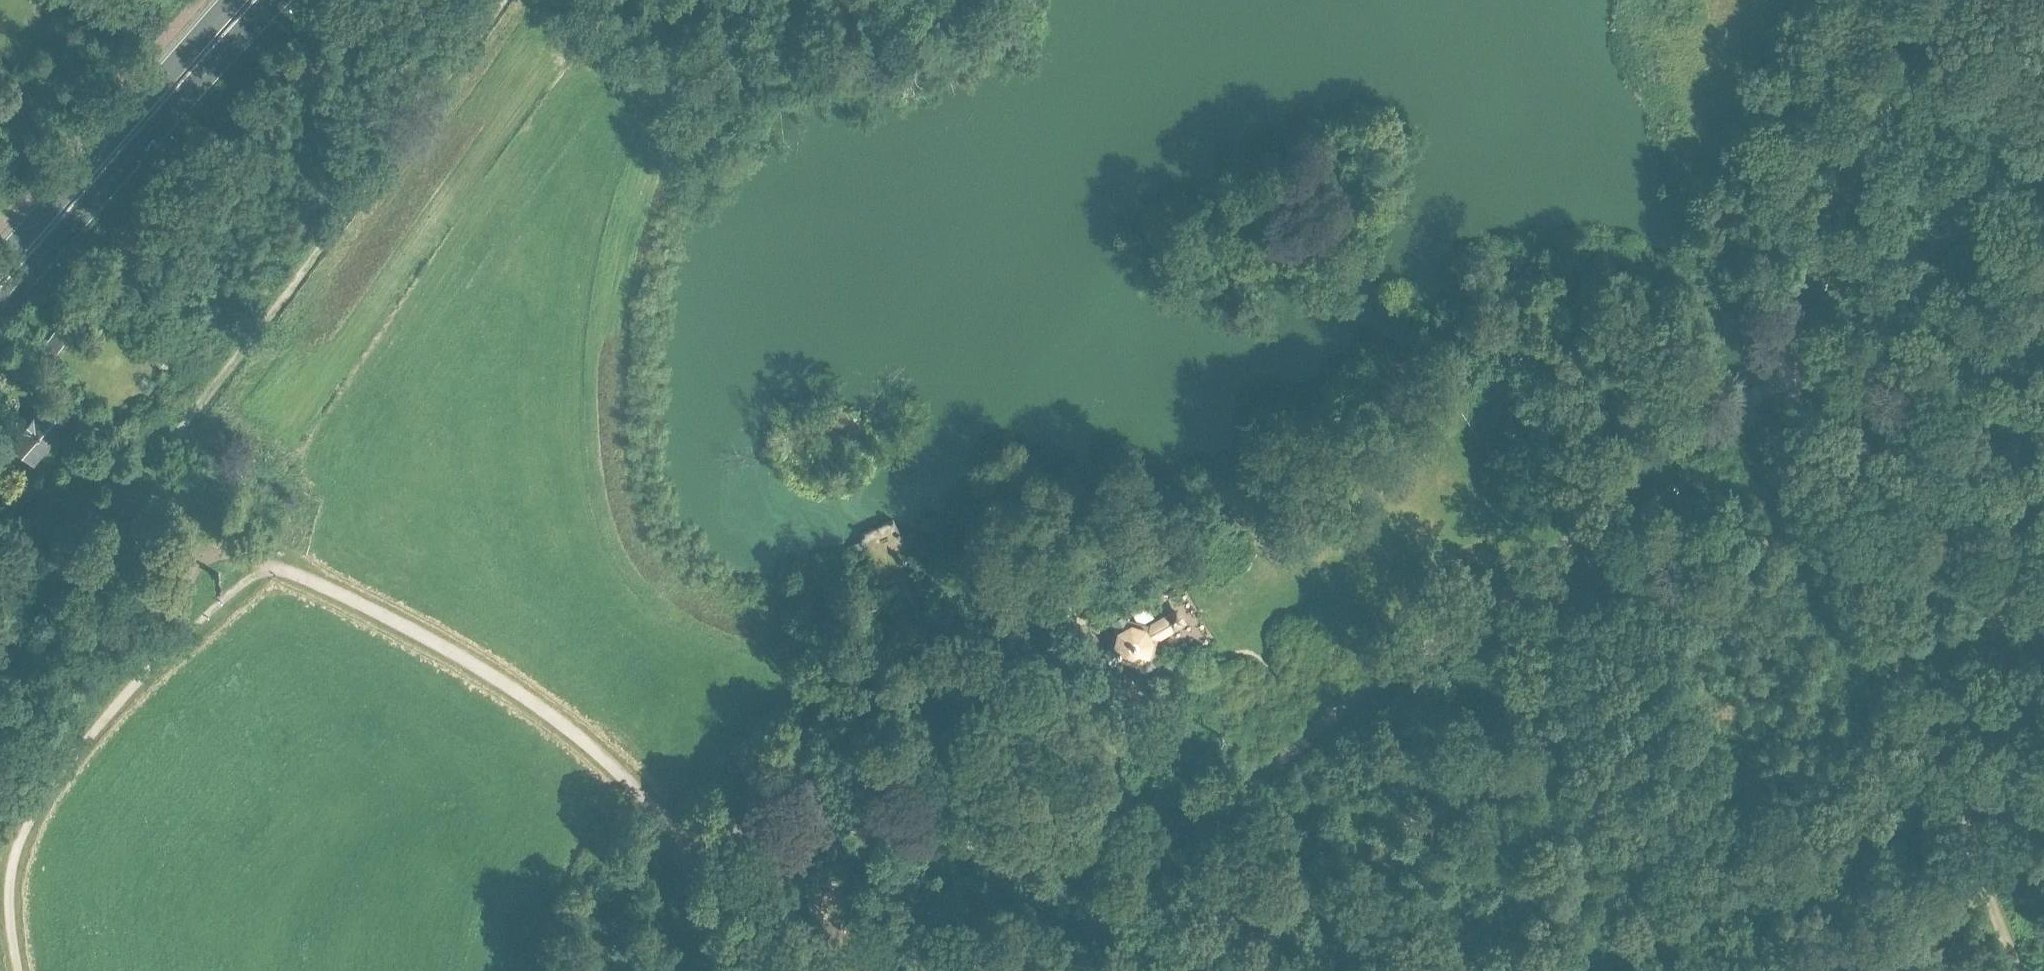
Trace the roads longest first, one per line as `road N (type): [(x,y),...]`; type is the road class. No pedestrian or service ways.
road 1 (residential): [(2043,170),(1918,255),(1785,378),(1677,442),(1248,783),(1168,834),(1086,848),(767,821),(737,825),(705,842)]
road 2 (track): [(705,842),(508,684),(350,597),(195,532)]
road 3 (track): [(195,532),(176,619),(35,789),(11,867),(14,970)]
road 4 (primary): [(0,307),(274,0)]
road 5 (primary): [(233,0),(0,262)]
road 6 (track): [(0,515),(112,497),(188,513)]
road 7 (track): [(1025,970),(980,924),(949,835)]
road 8 (residential): [(737,970),(704,886),(705,842)]

